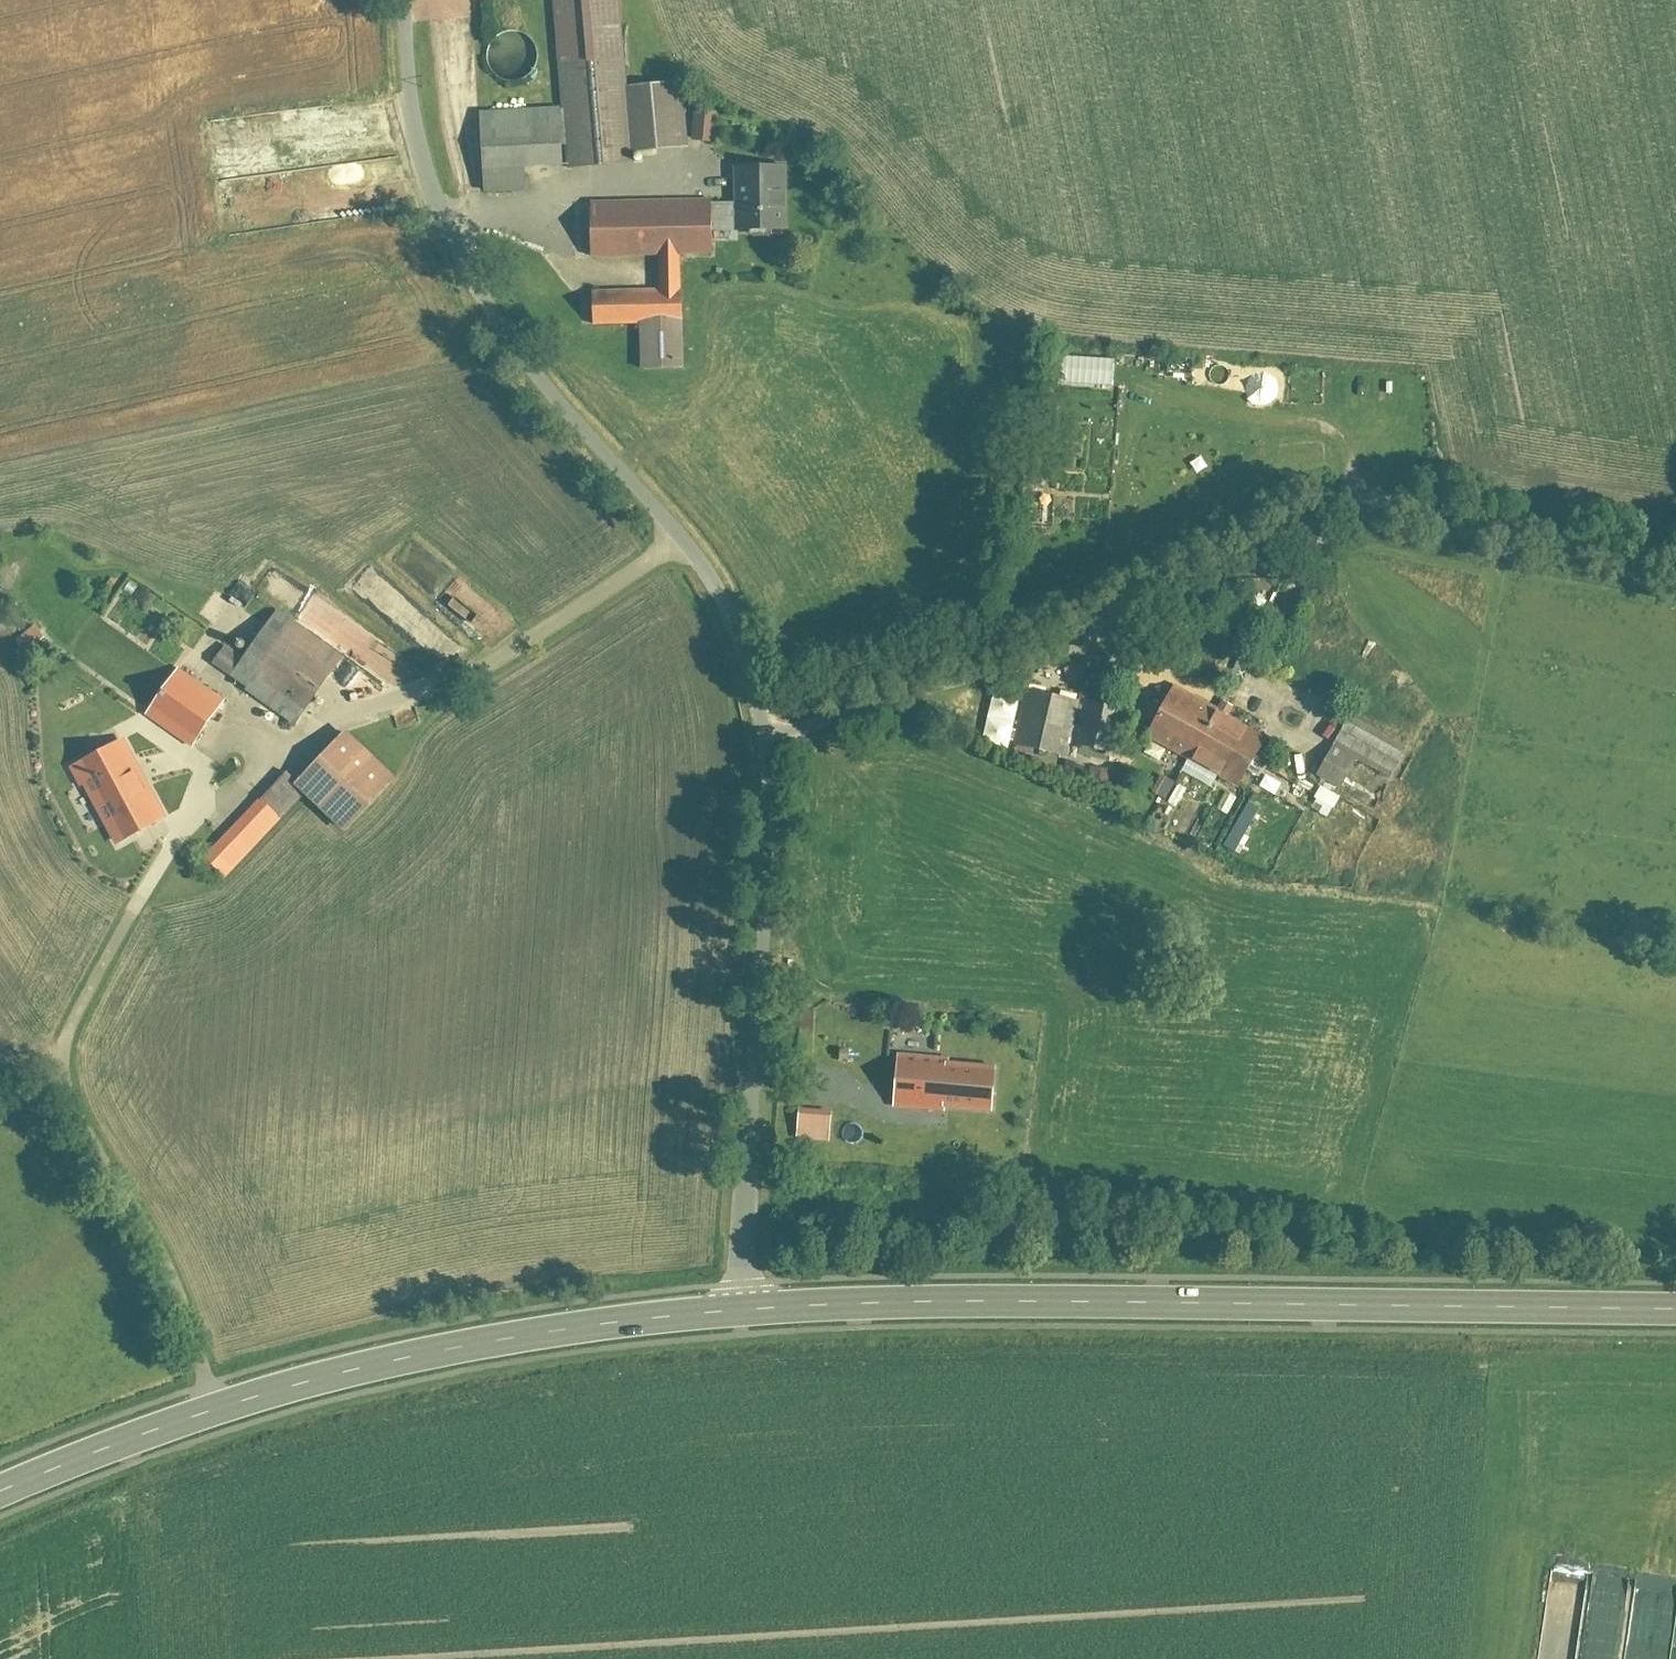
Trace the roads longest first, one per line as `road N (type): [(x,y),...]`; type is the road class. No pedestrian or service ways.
road 1 (residential): [(1675,566),(1424,503),(1305,503),(769,731)]
road 2 (primary): [(739,1308),(1675,1304)]
road 3 (unclassified): [(401,0),(434,211),(467,275),(535,373),(680,536),(723,597),(769,731)]
road 4 (primary): [(0,1492),(304,1381),(557,1329),(739,1308)]
road 5 (residential): [(769,731),(771,832),(739,1308)]
road 6 (track): [(680,536),(493,667),(346,715)]

